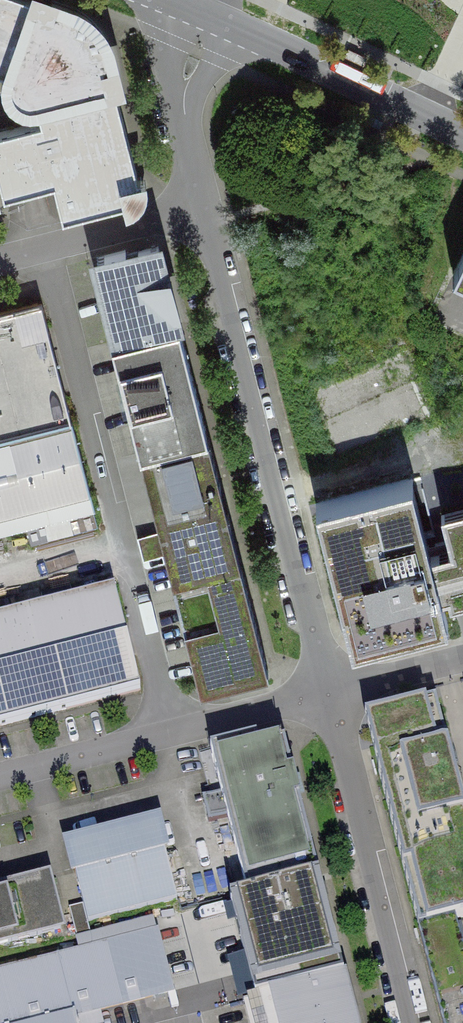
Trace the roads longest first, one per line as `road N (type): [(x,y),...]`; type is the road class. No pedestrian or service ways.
road 1 (unclassified): [(50,246),(169,736)]
road 2 (residential): [(210,208),(333,693)]
road 3 (residential): [(333,693),(415,1022)]
road 4 (residential): [(462,134),(210,13)]
road 5 (residential): [(210,13),(185,100),(210,208)]
road 6 (residential): [(169,736),(0,774)]
road 7 (residential): [(333,693),(169,736)]
road 8 (residential): [(50,246),(210,208)]
road 9 (residential): [(462,660),(333,693)]

